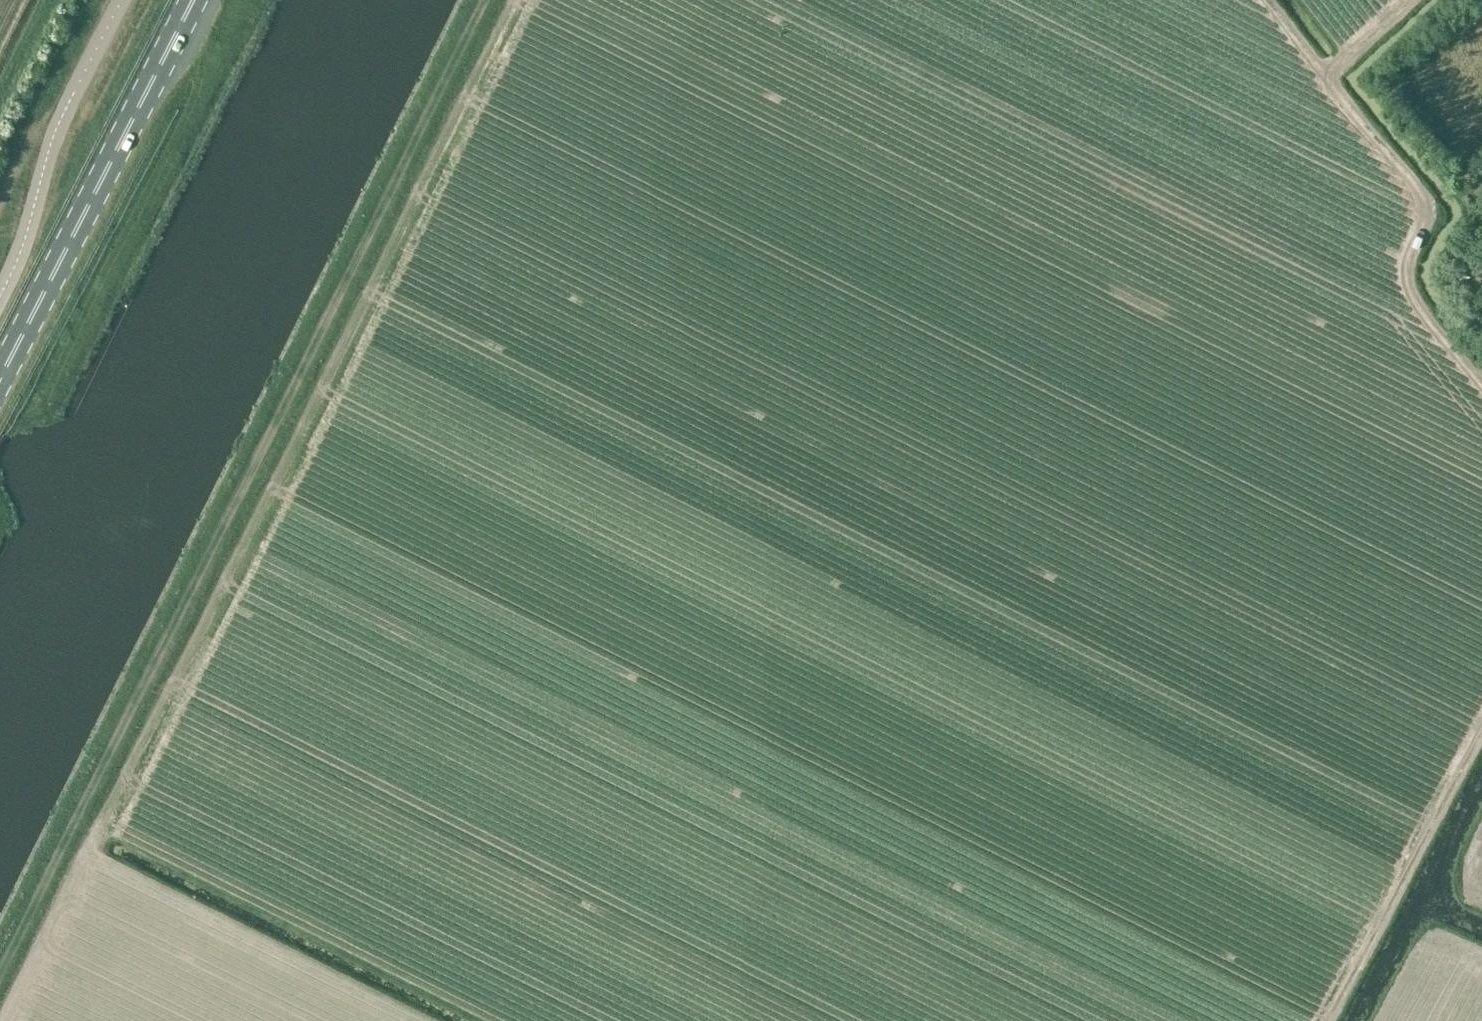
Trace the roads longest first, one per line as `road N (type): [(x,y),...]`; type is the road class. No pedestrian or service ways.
road 1 (track): [(482,0),(0,969)]
road 2 (track): [(1481,384),(1415,301),(1405,263),(1423,203),(1324,73),(1402,0)]
road 3 (primary): [(0,377),(193,0)]
road 4 (unclassified): [(121,0),(54,134),(25,239),(0,294)]

